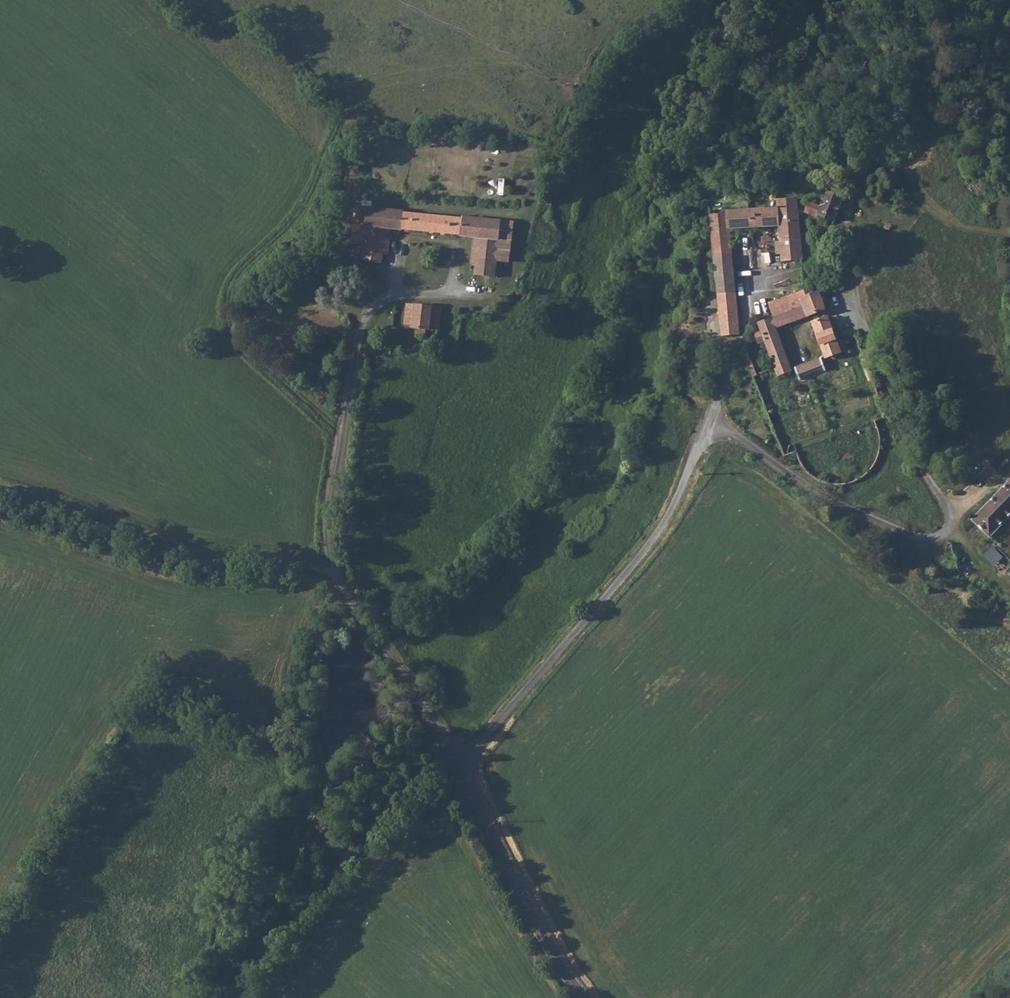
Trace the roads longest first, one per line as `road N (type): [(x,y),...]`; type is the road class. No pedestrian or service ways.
road 1 (unclassified): [(459,766),(648,546),(716,432),(729,432),(860,513),(925,541),(947,533)]
road 2 (unclassified): [(459,766),(356,602),(334,551),(333,493),(356,370),(374,306),(394,294)]
road 3 (track): [(345,430),(232,342),(225,315),(231,280),(303,212),(345,109)]
road 4 (unclassified): [(583,997),(531,914),(459,766)]

